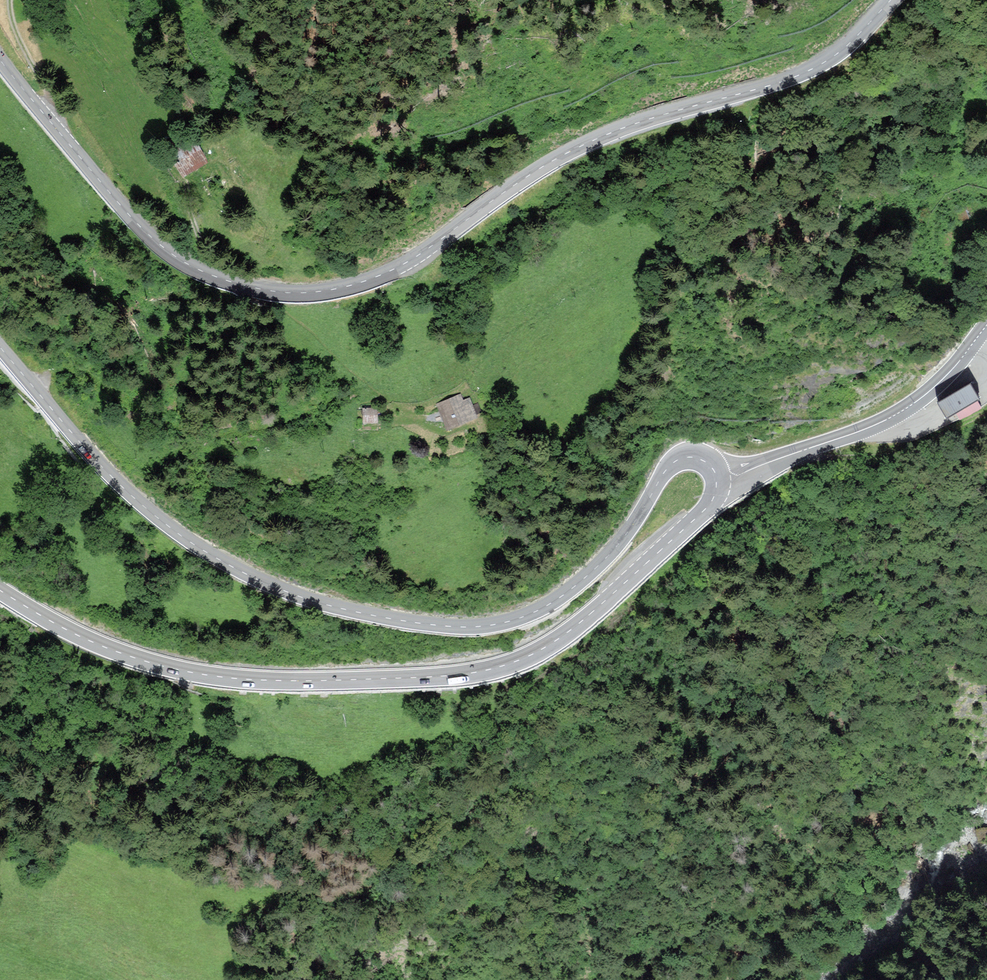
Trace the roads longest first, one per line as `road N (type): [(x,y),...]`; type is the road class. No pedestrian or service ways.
road 1 (primary): [(0,60),(163,250),(221,281),(309,294),(406,264),(524,179),(598,139),(811,73),(863,35),(894,0)]
road 2 (primary): [(0,349),(133,500),(172,531),(250,577),(376,615),(466,628),(528,618),(596,573),(676,461),(699,458),(716,481)]
road 3 (primary): [(716,481),(694,525),(562,641),(521,663),(453,678),(290,682),(185,674),(107,650),(0,591)]
road 4 (secondary): [(716,481),(907,409),(937,388),(986,326)]
road 5 (track): [(10,0),(21,45),(50,94),(45,117)]

